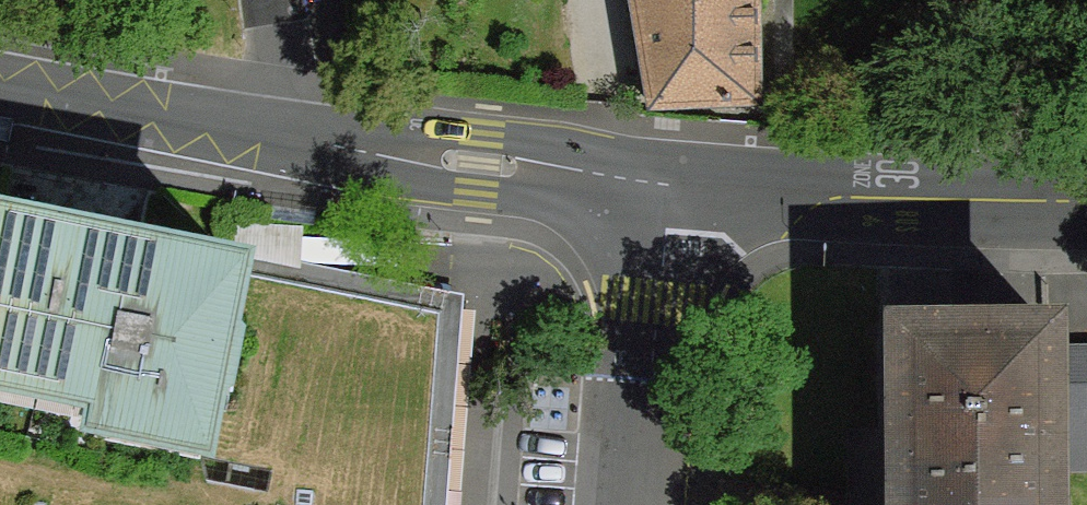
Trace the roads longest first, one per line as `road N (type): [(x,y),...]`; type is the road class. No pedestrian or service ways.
road 1 (residential): [(1086,188),(673,177)]
road 2 (residential): [(673,177),(299,139)]
road 3 (residential): [(636,504),(673,177)]
road 4 (residential): [(299,139),(0,88)]
road 5 (residential): [(299,139),(280,0)]

